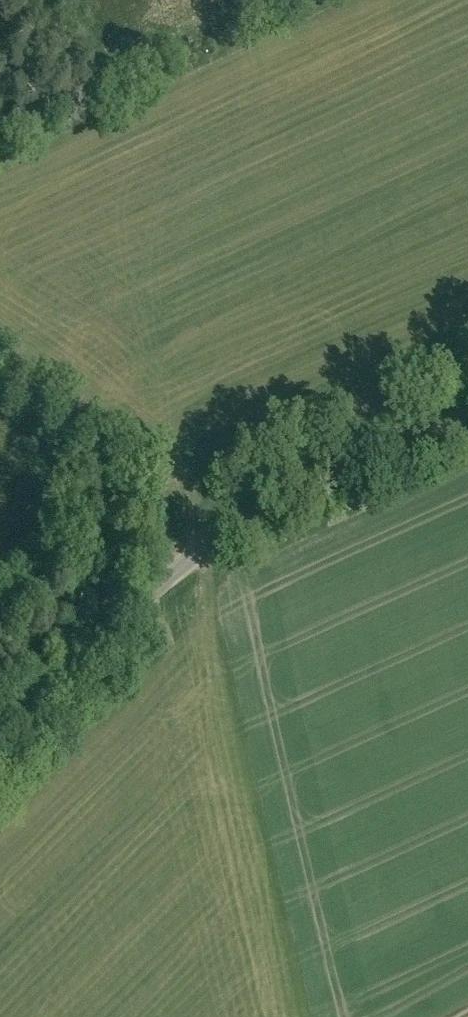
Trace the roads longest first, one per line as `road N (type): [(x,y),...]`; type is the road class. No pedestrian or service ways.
road 1 (unclassified): [(467,415),(232,527),(125,616),(0,741)]

